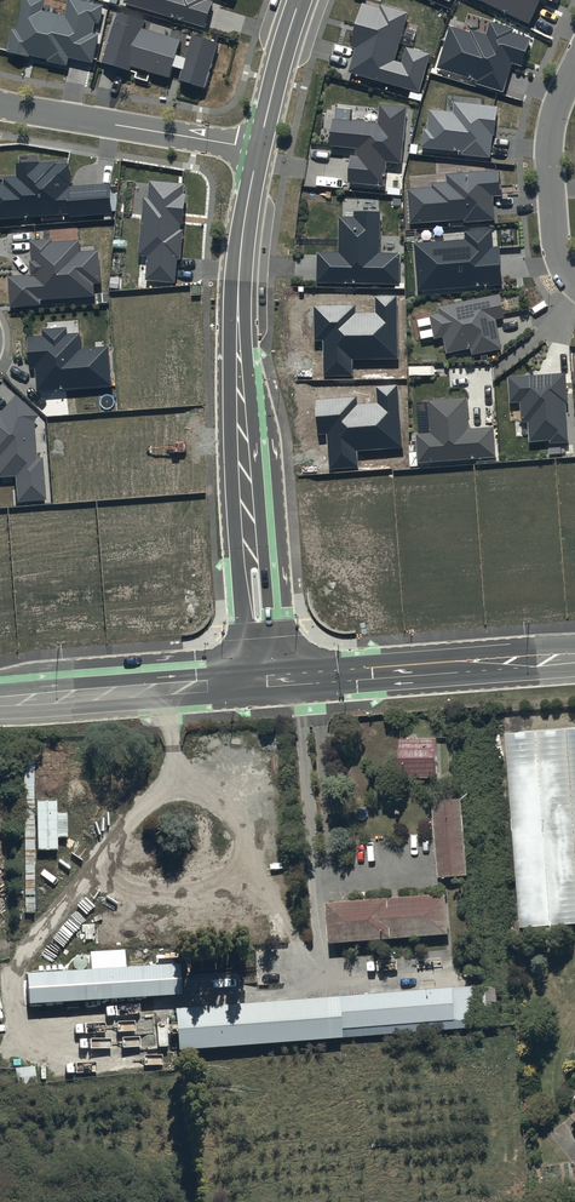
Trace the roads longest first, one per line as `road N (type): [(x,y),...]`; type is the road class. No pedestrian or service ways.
road 1 (tertiary): [(258,149),(237,323),(264,683)]
road 2 (secondary): [(264,683),(574,660)]
road 3 (secondary): [(0,702),(264,683)]
road 4 (residential): [(0,106),(258,149)]
road 5 (residential): [(574,285),(553,237),(549,134),(574,67)]
road 6 (tertiary): [(299,0),(258,149)]

